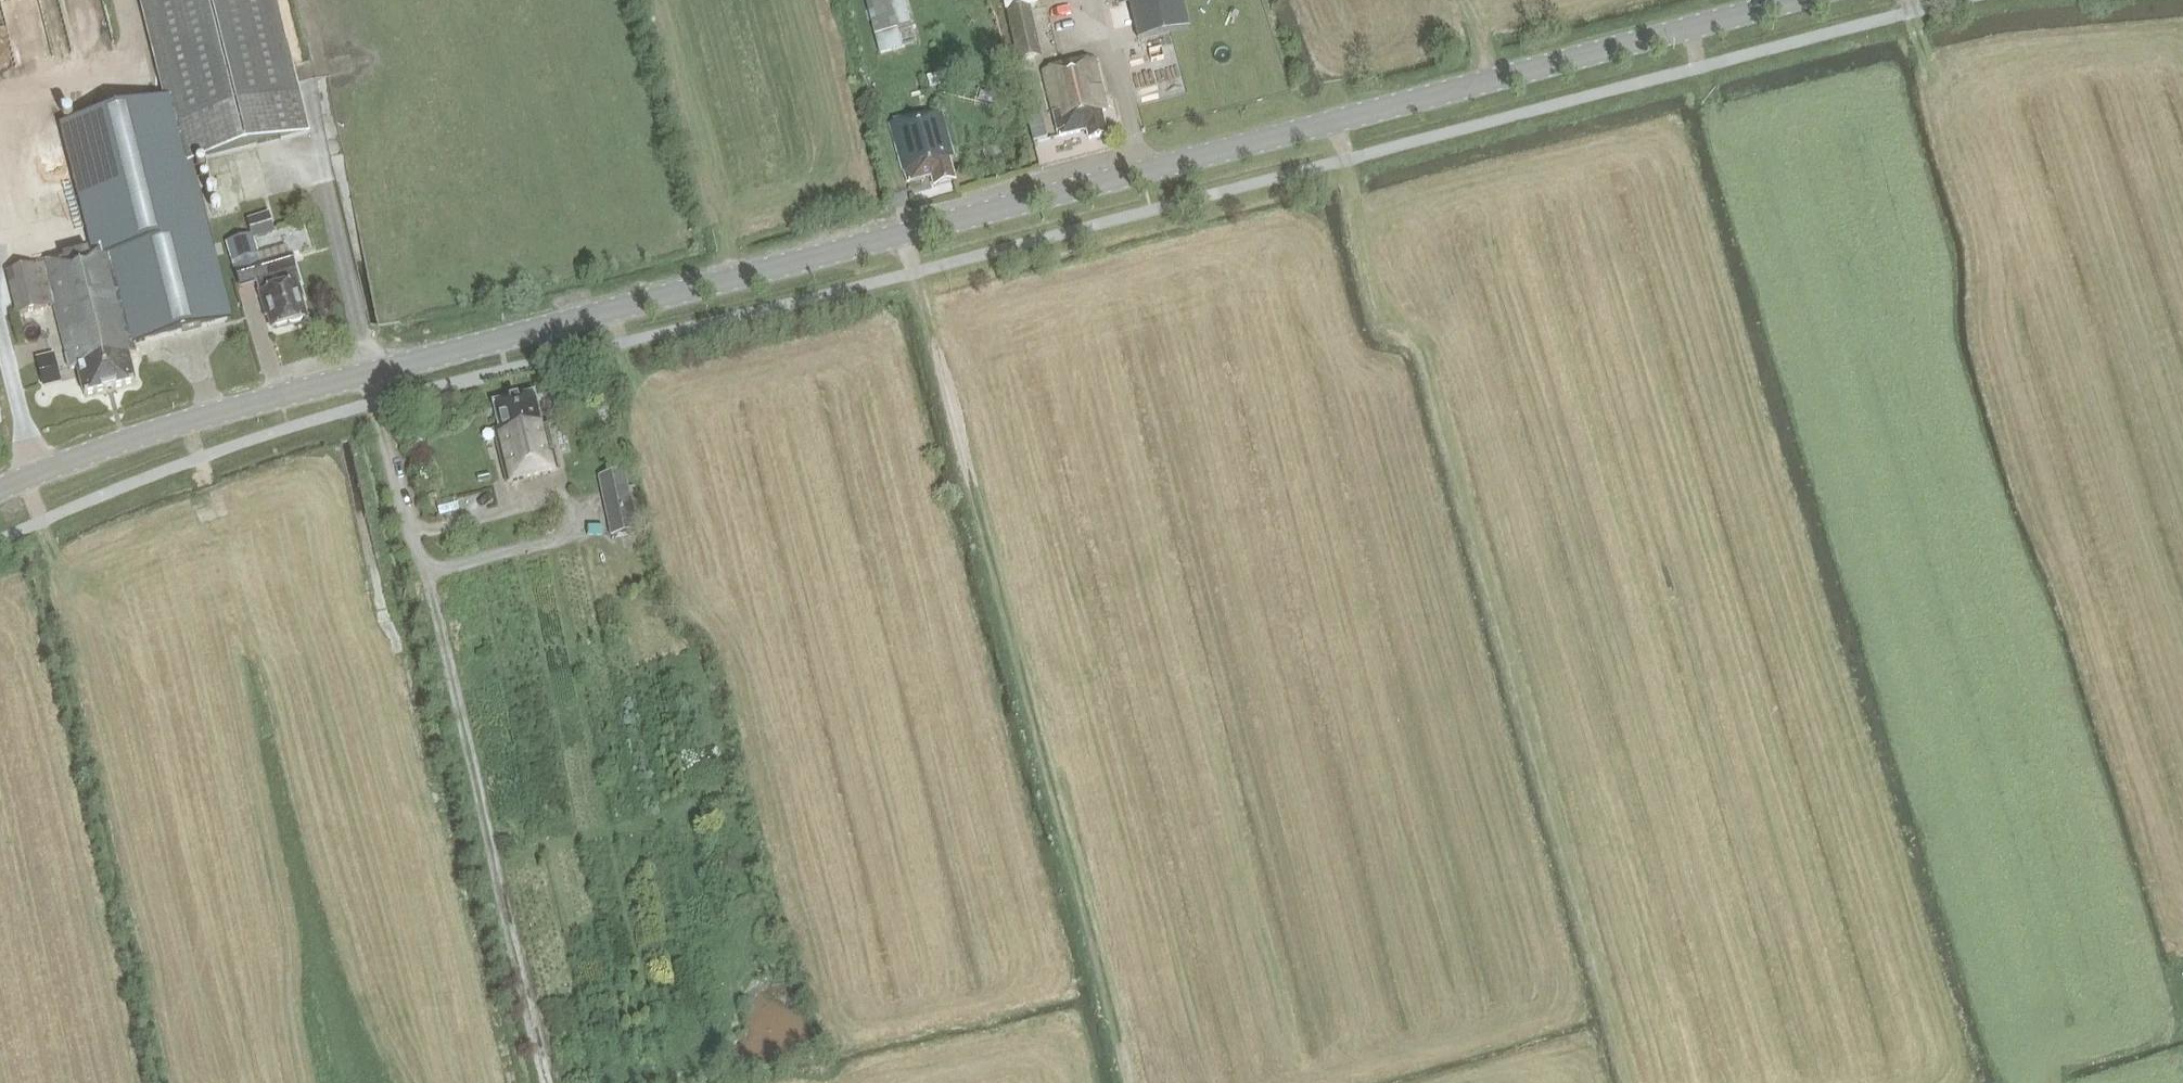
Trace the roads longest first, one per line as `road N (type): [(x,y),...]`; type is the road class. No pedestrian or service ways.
road 1 (tertiary): [(0,492),(226,408),(1789,0)]

